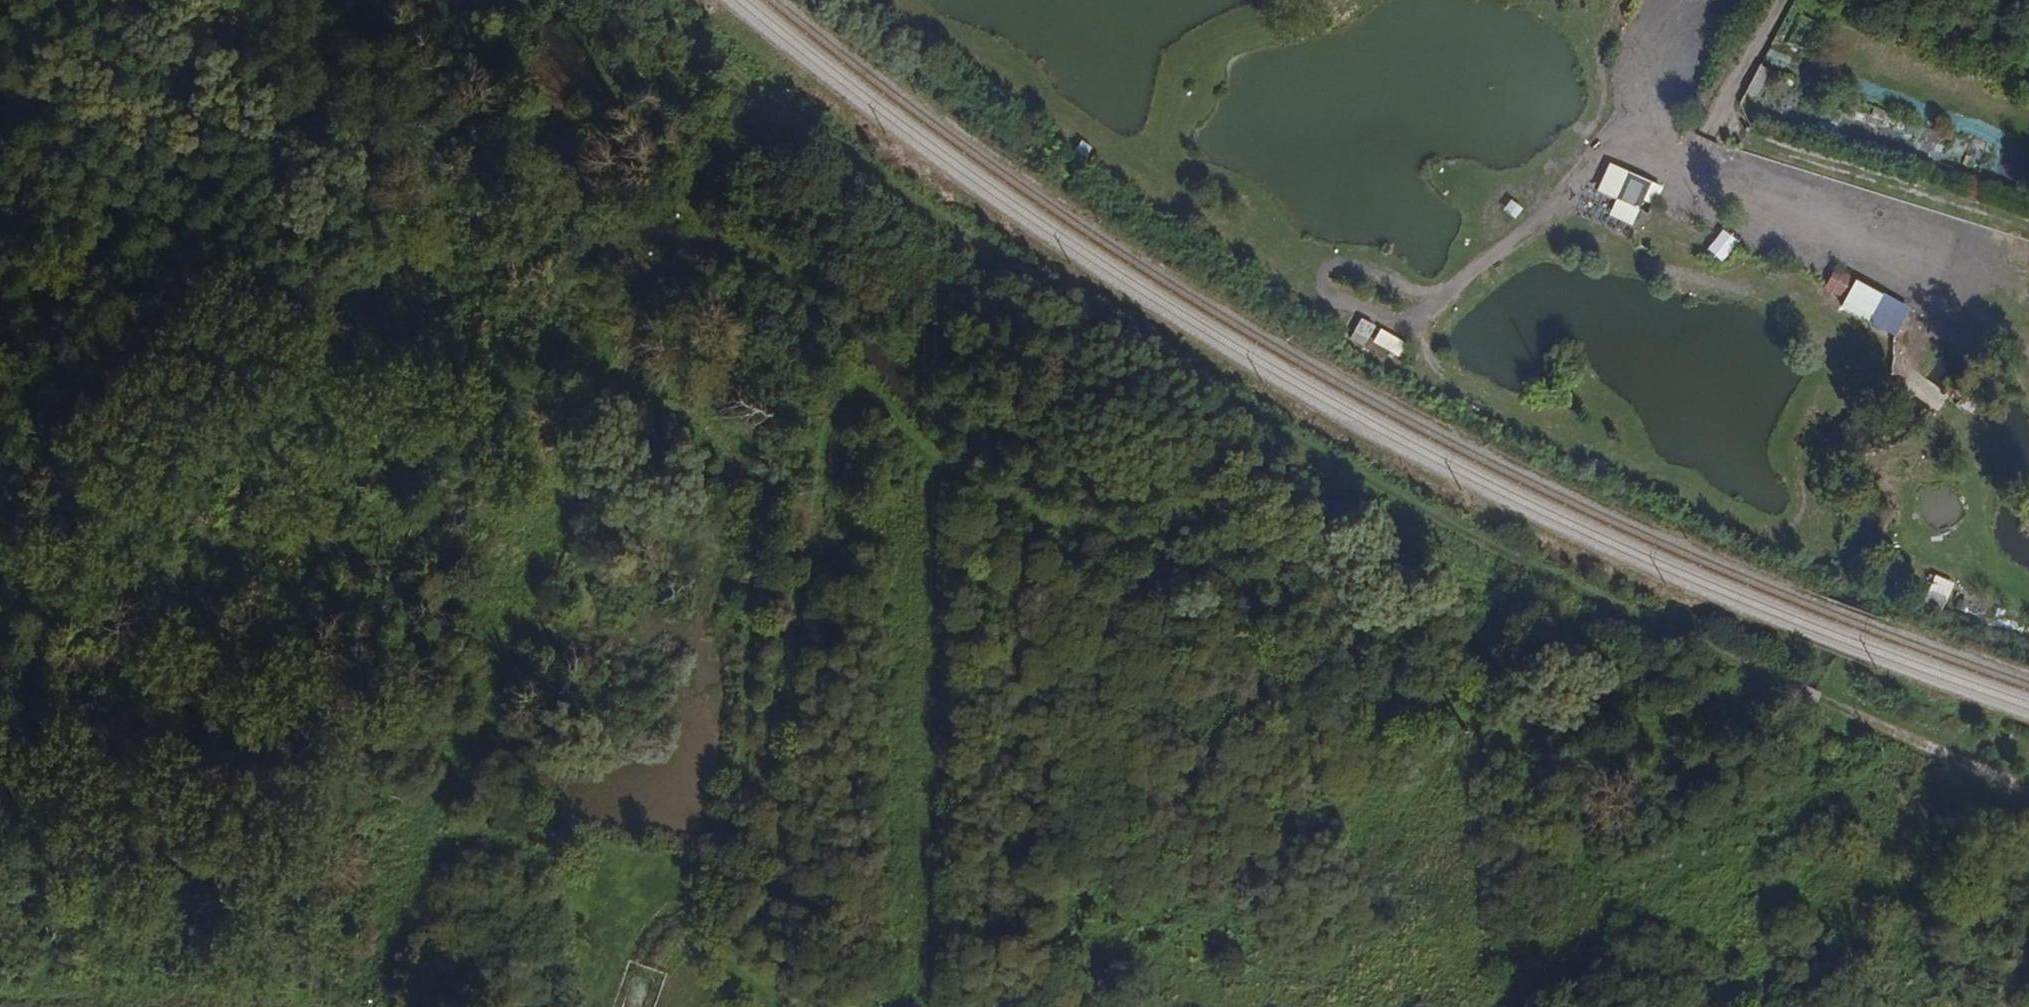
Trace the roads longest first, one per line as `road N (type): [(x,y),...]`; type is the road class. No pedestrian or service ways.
road 1 (track): [(695,1006),(758,907),(819,454),(852,388),(889,367)]
road 2 (track): [(1821,699),(2028,788)]

